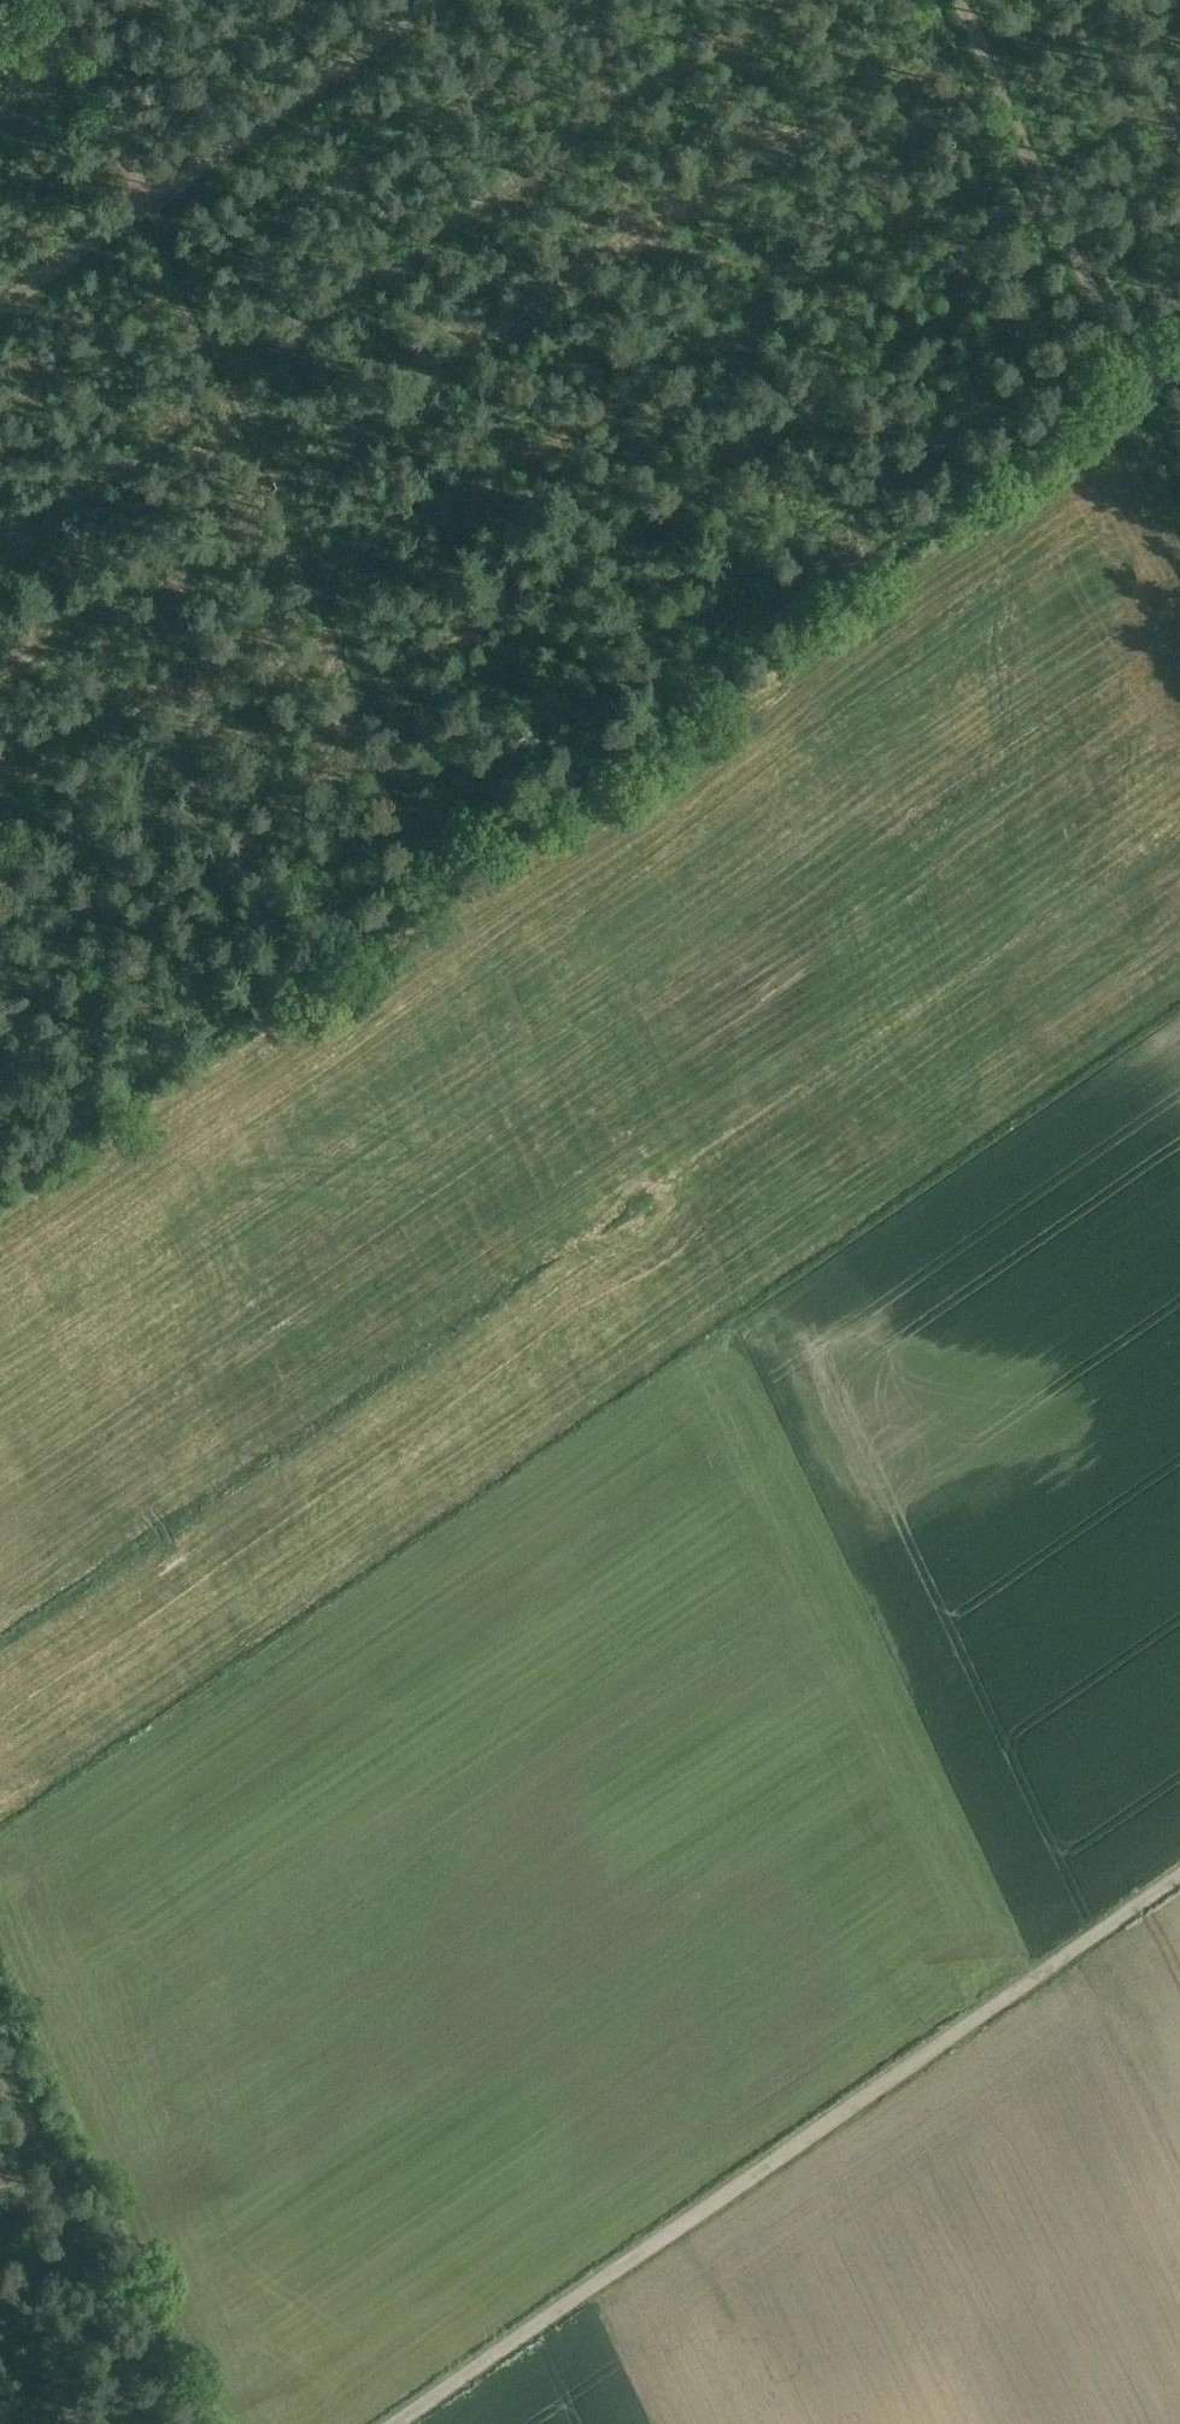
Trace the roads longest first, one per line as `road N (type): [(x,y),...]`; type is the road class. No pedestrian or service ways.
road 1 (track): [(384,2423),(1179,1871)]
road 2 (track): [(0,303),(431,0)]

